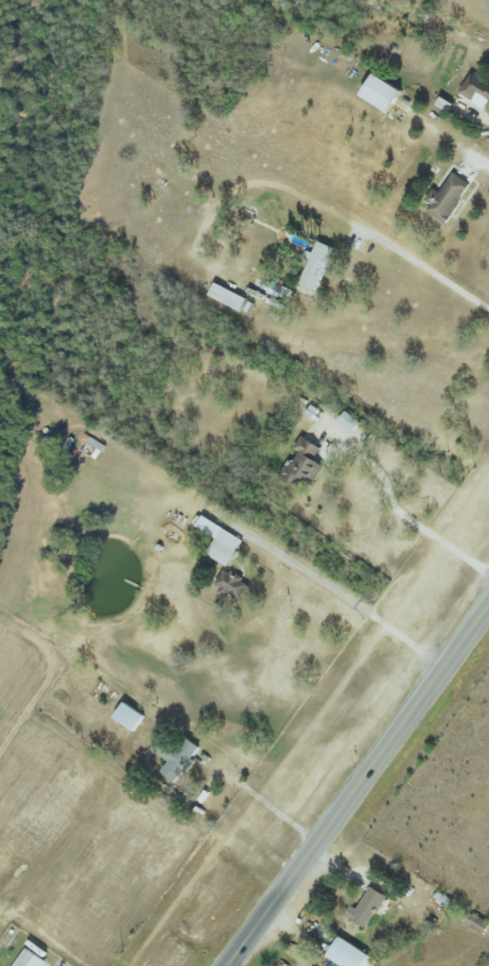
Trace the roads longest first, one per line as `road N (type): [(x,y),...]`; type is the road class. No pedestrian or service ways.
road 1 (trunk): [(488,612),(228,965)]

